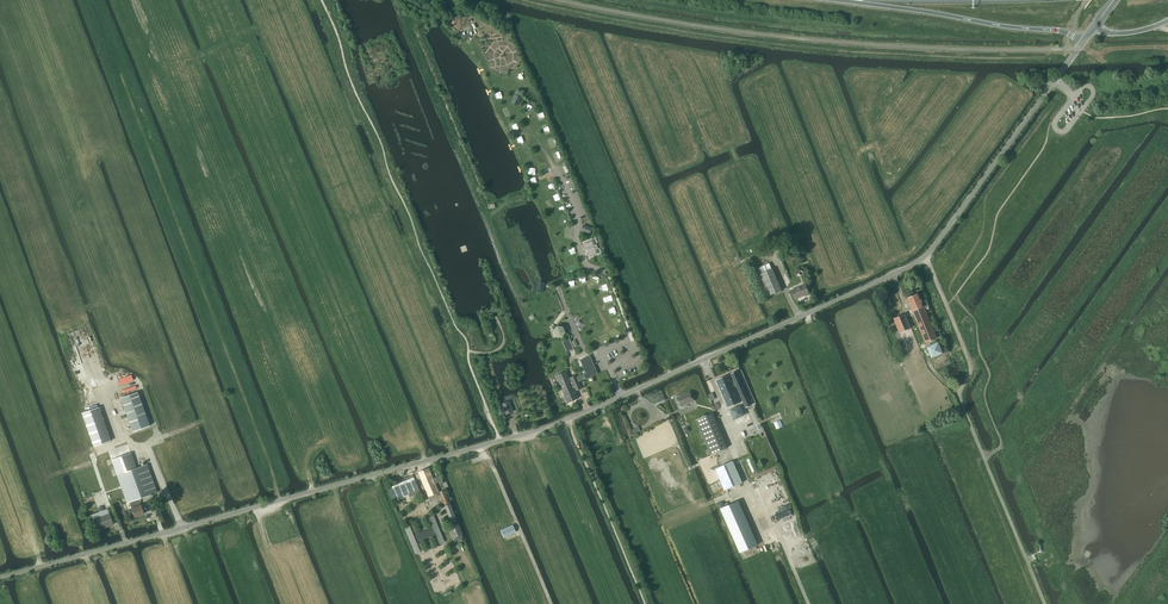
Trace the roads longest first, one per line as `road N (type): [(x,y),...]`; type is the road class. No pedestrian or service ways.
road 1 (unclassified): [(0,577),(554,425),(910,266),(930,251),(1083,43)]
road 2 (track): [(925,256),(969,362),(962,405),(1045,603)]
road 3 (track): [(808,603),(778,531),(761,515),(704,360)]
road 4 (trunk): [(843,0),(1058,30),(1083,43)]

